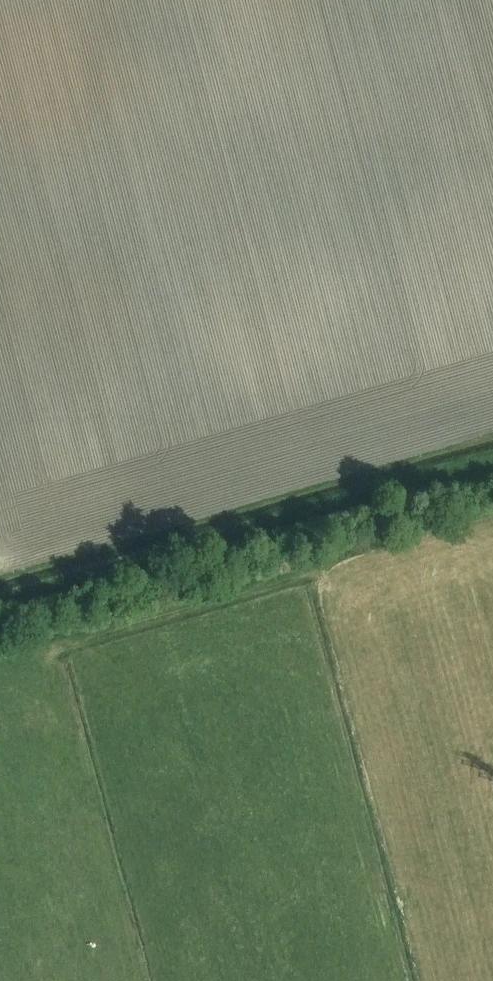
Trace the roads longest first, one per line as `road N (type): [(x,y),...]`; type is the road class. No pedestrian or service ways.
road 1 (track): [(492,460),(0,596)]

